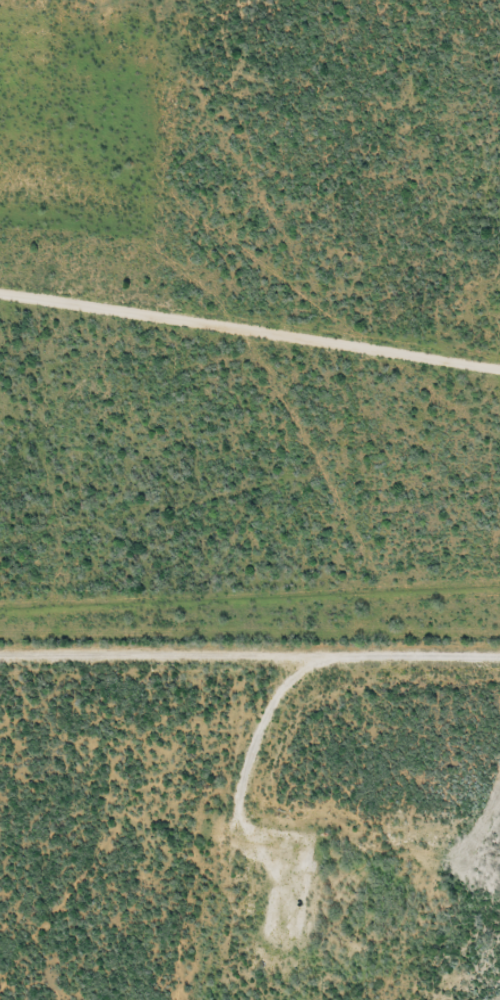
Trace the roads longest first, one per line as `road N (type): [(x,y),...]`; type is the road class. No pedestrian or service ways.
road 1 (residential): [(499,711),(0,715)]

